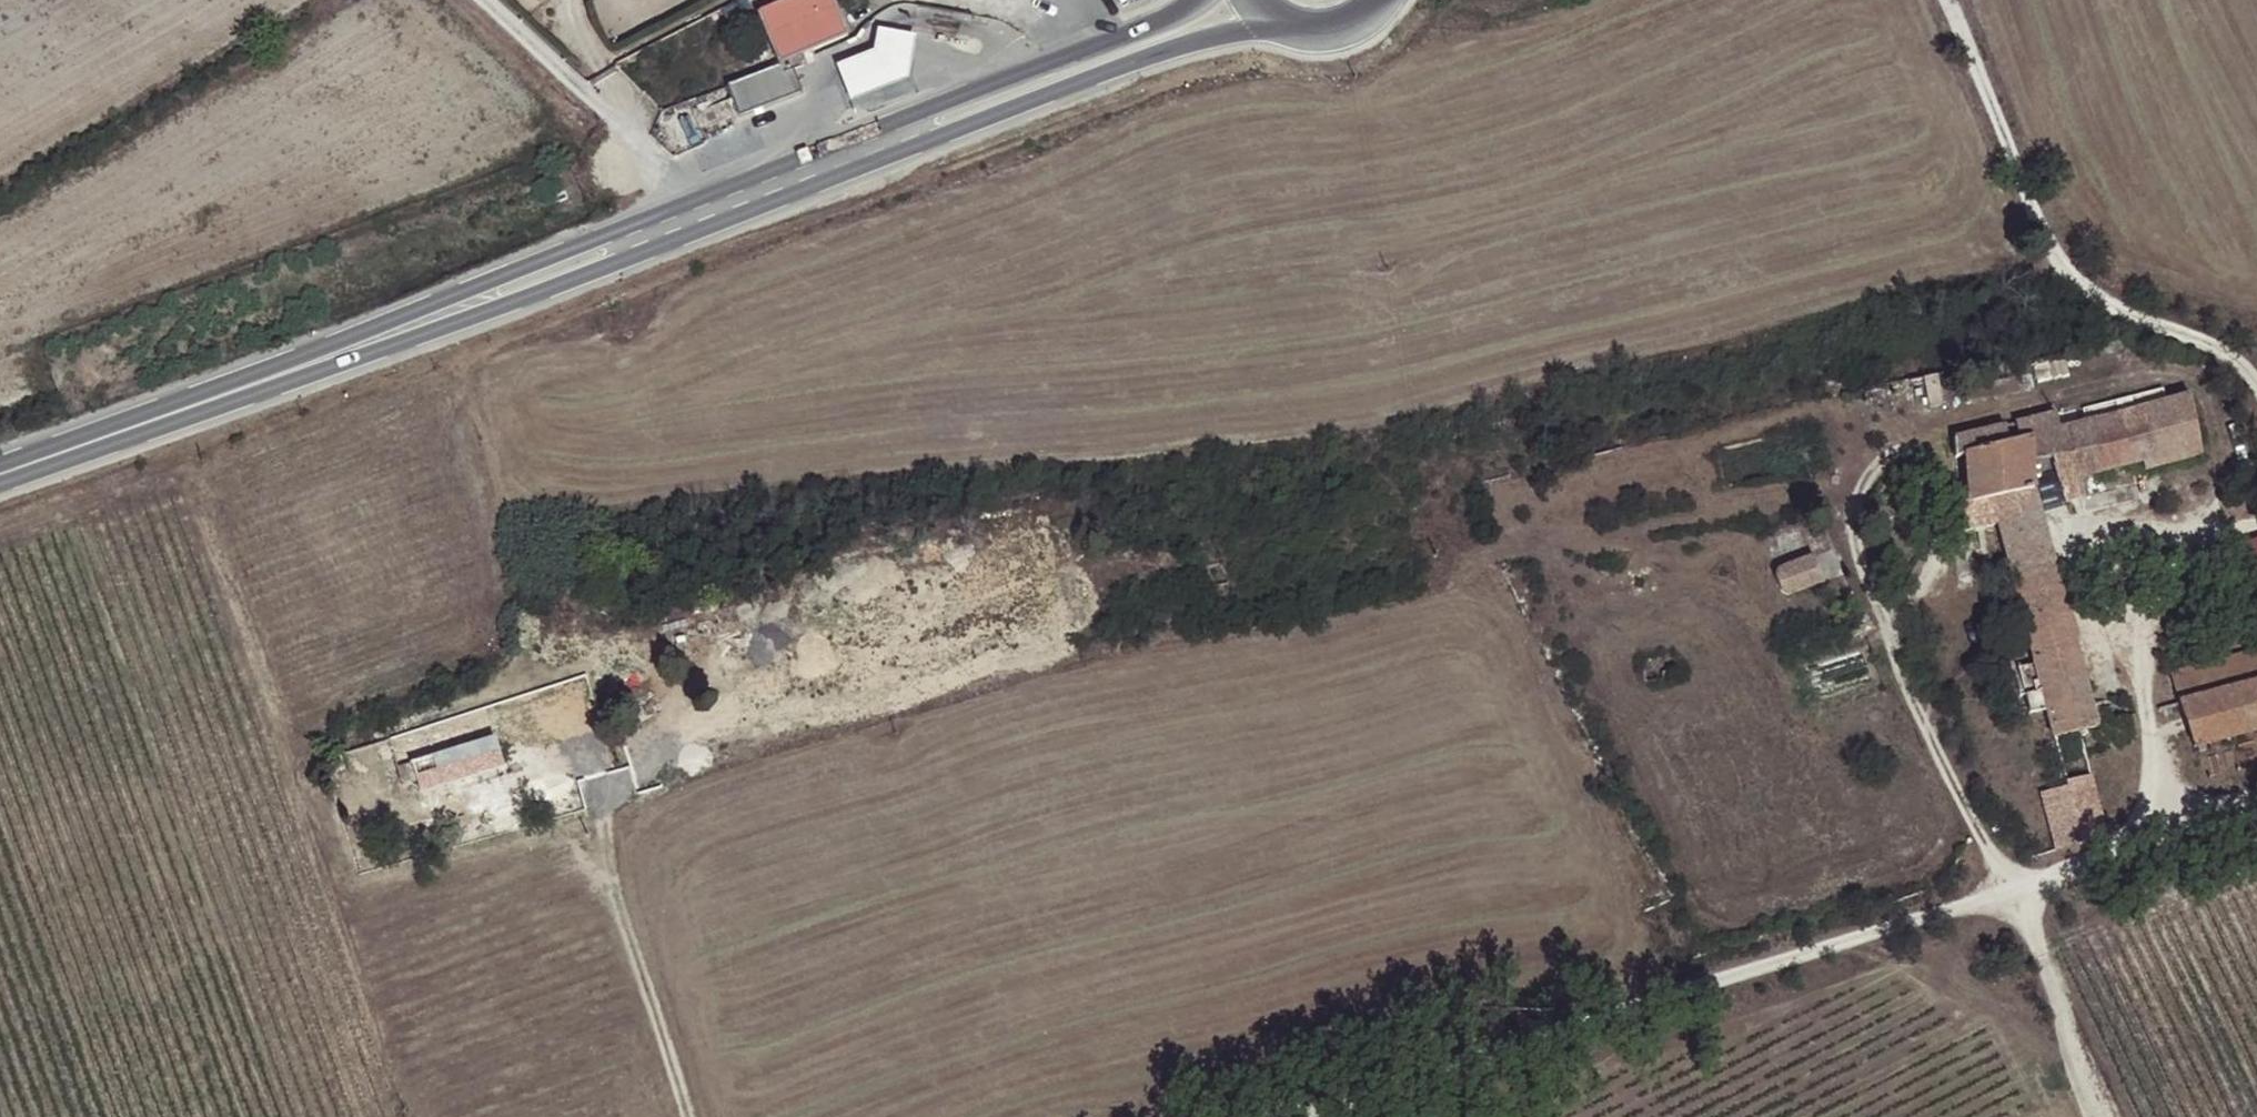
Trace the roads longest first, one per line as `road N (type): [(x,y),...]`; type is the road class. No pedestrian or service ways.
road 1 (track): [(1298,1116),(2009,891),(2047,963),(2090,1116)]
road 2 (secondary): [(715,208),(0,470)]
road 3 (secondary): [(938,126),(1290,22)]
road 4 (track): [(686,1116),(605,858),(596,776)]
road 5 (unclassified): [(484,0),(715,208)]
road 6 (secondary): [(1189,0),(1140,33),(938,126)]
road 7 (track): [(2256,812),(2009,891)]
road 8 (secondary): [(938,126),(715,208)]

